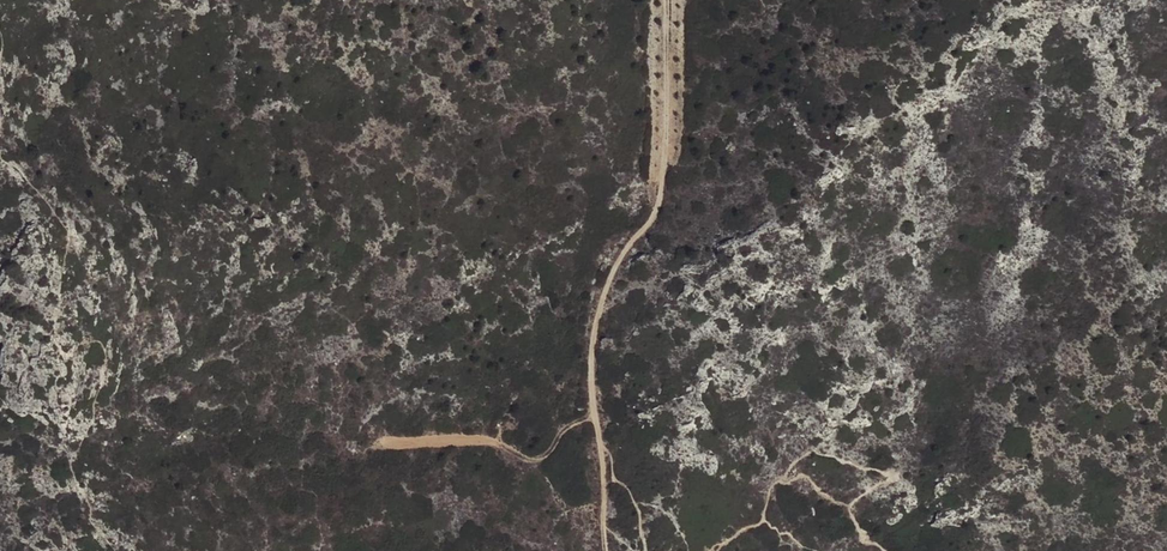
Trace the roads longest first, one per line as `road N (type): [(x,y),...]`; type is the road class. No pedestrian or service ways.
road 1 (track): [(610,550),(590,363),(612,270),(664,184),(665,0)]

